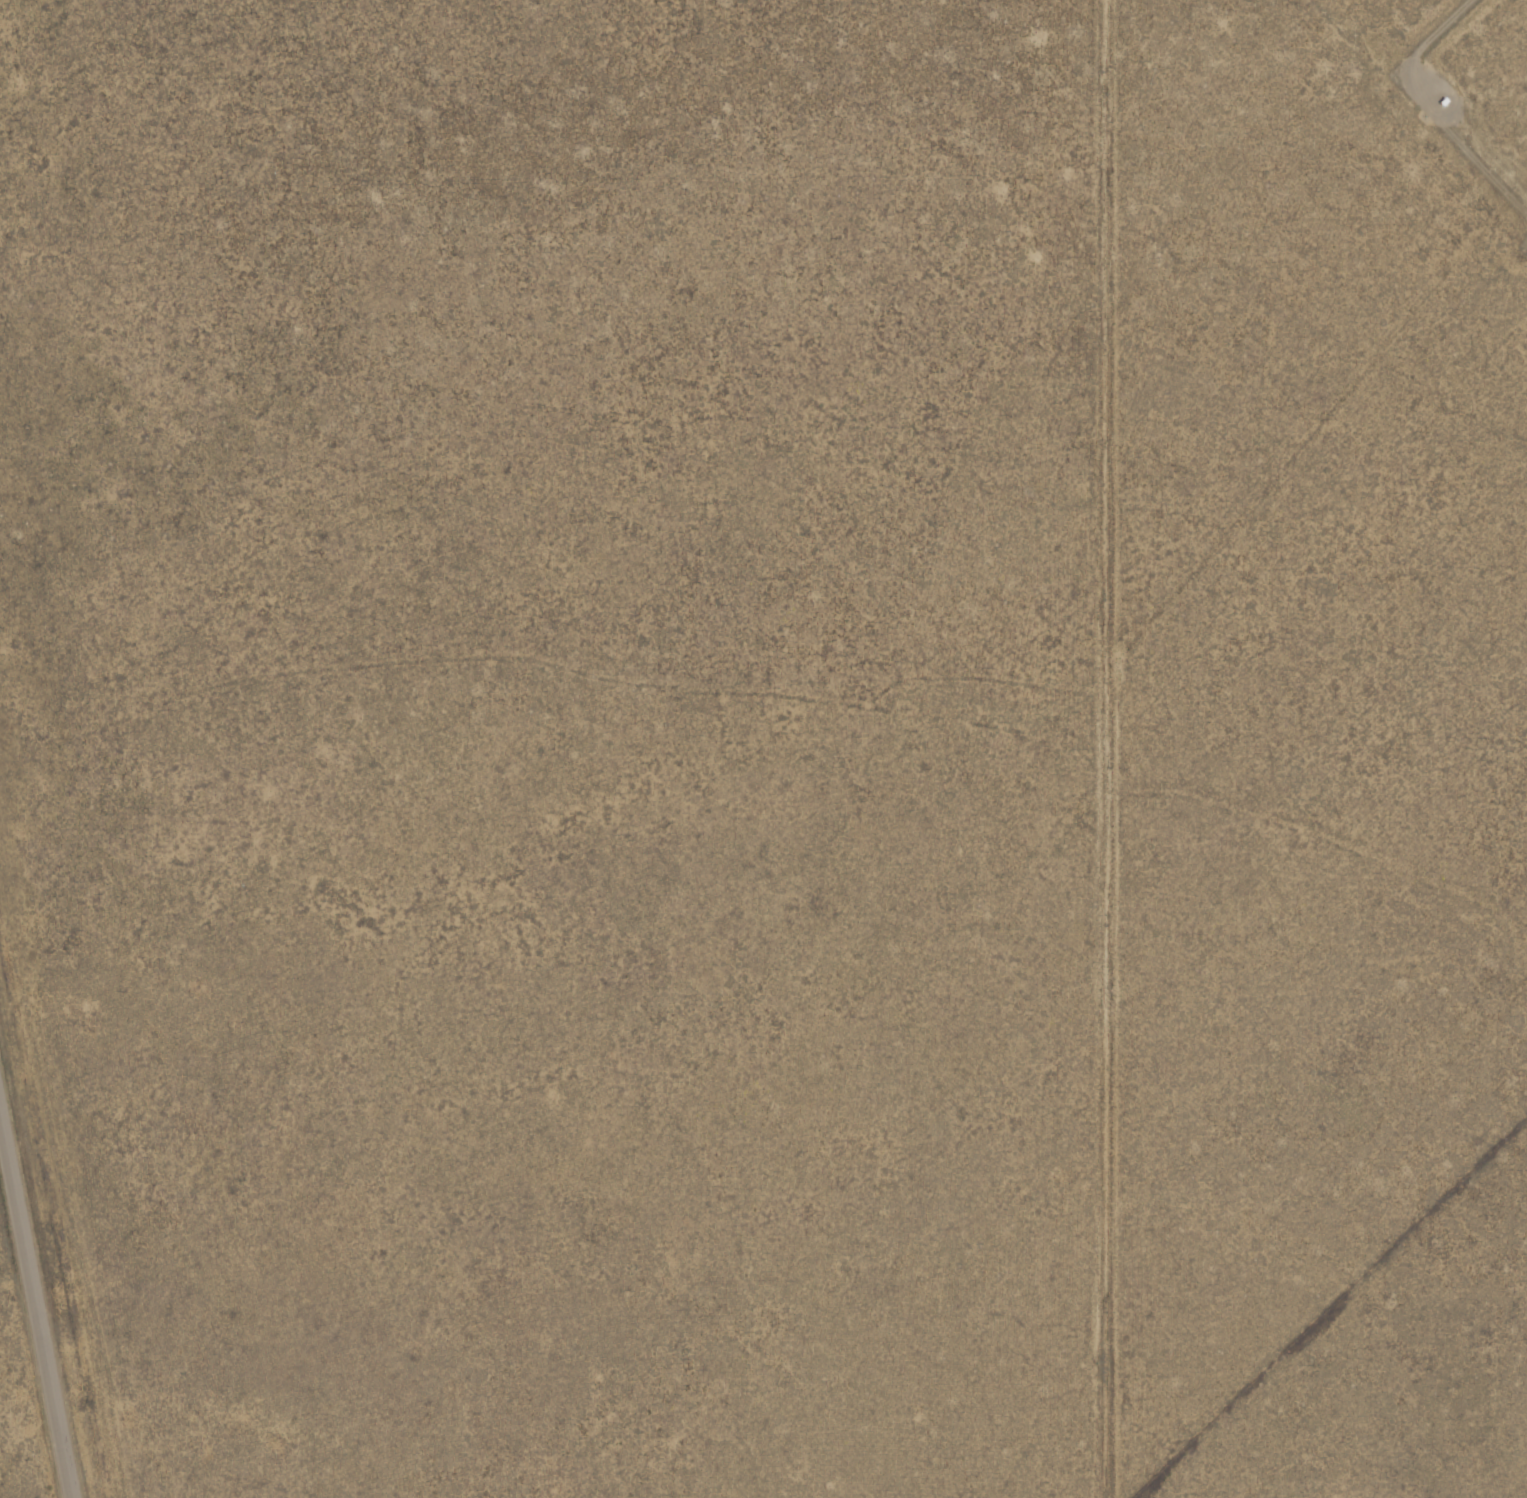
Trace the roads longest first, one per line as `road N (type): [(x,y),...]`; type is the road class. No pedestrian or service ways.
road 1 (residential): [(0,1133),(70,1497)]

